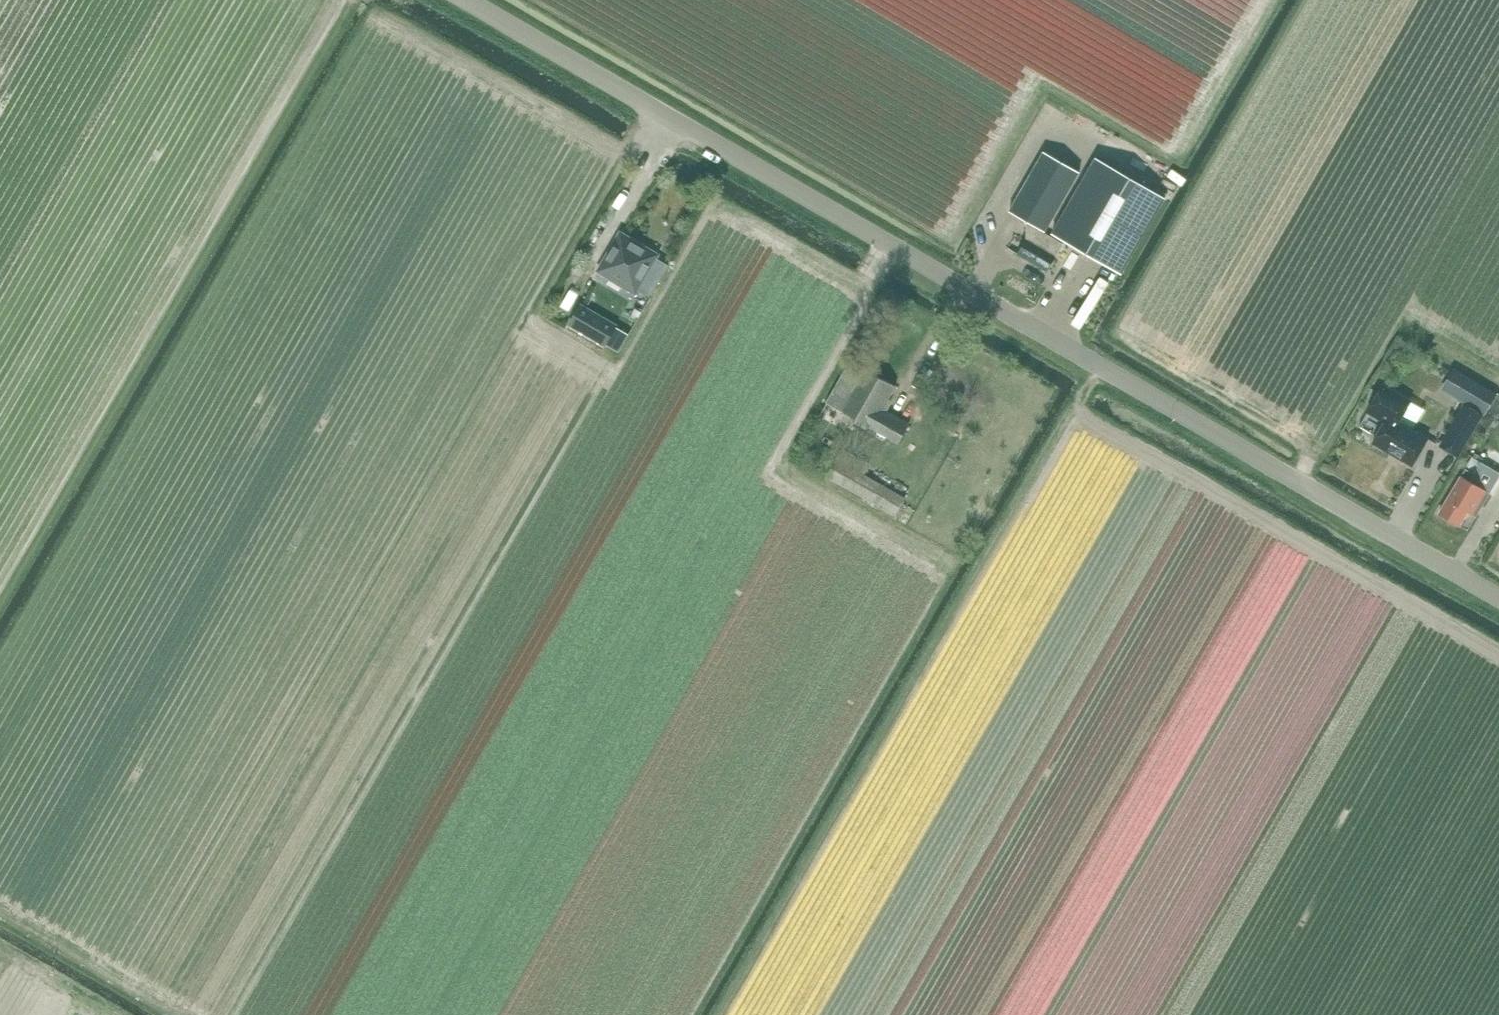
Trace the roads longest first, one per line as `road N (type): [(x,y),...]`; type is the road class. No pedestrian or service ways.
road 1 (unclassified): [(1498,606),(420,0)]

